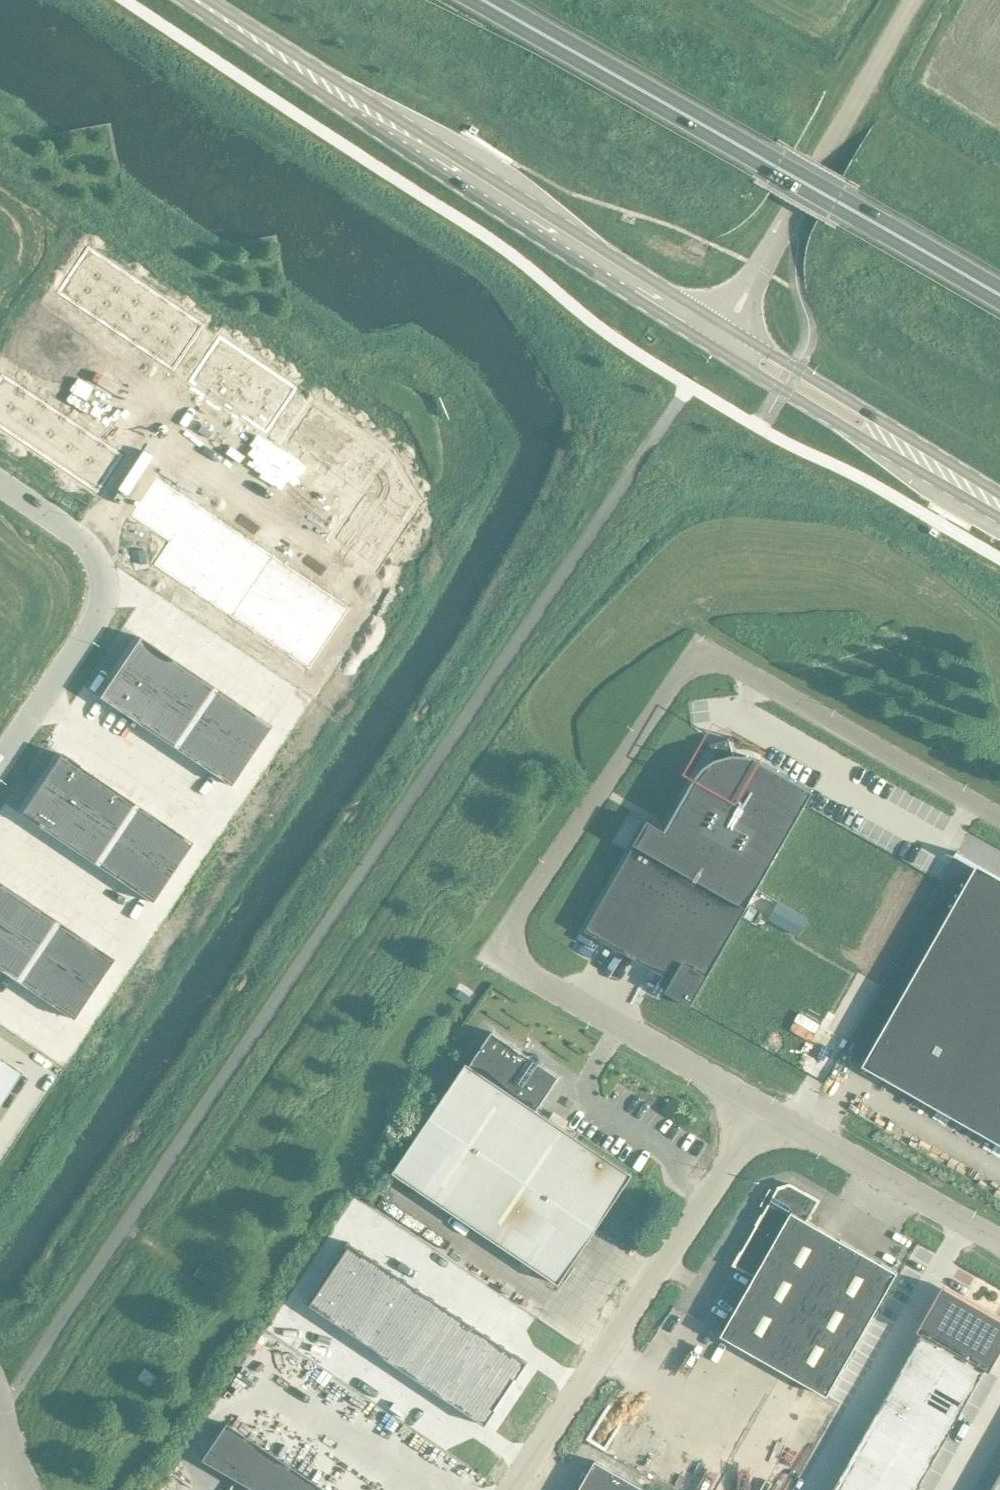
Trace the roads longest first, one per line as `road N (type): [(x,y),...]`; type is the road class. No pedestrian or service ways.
road 1 (unclassified): [(769,1109),(502,956),(700,650)]
road 2 (trunk): [(999,298),(482,0)]
road 3 (unclassified): [(514,1489),(769,1109)]
road 4 (secondary): [(382,122),(594,265),(719,335)]
road 5 (unclassified): [(719,335),(911,0)]
road 6 (unclassified): [(0,483),(88,546),(100,596),(95,617),(0,760)]
road 7 (unclassified): [(999,820),(700,650)]
road 8 (unclassified): [(999,1241),(769,1109)]
road 9 (secondary): [(719,335),(783,390),(906,450)]
road 10 (secondary): [(906,450),(796,367),(719,335)]
road 11 (secondary): [(382,122),(198,0)]

